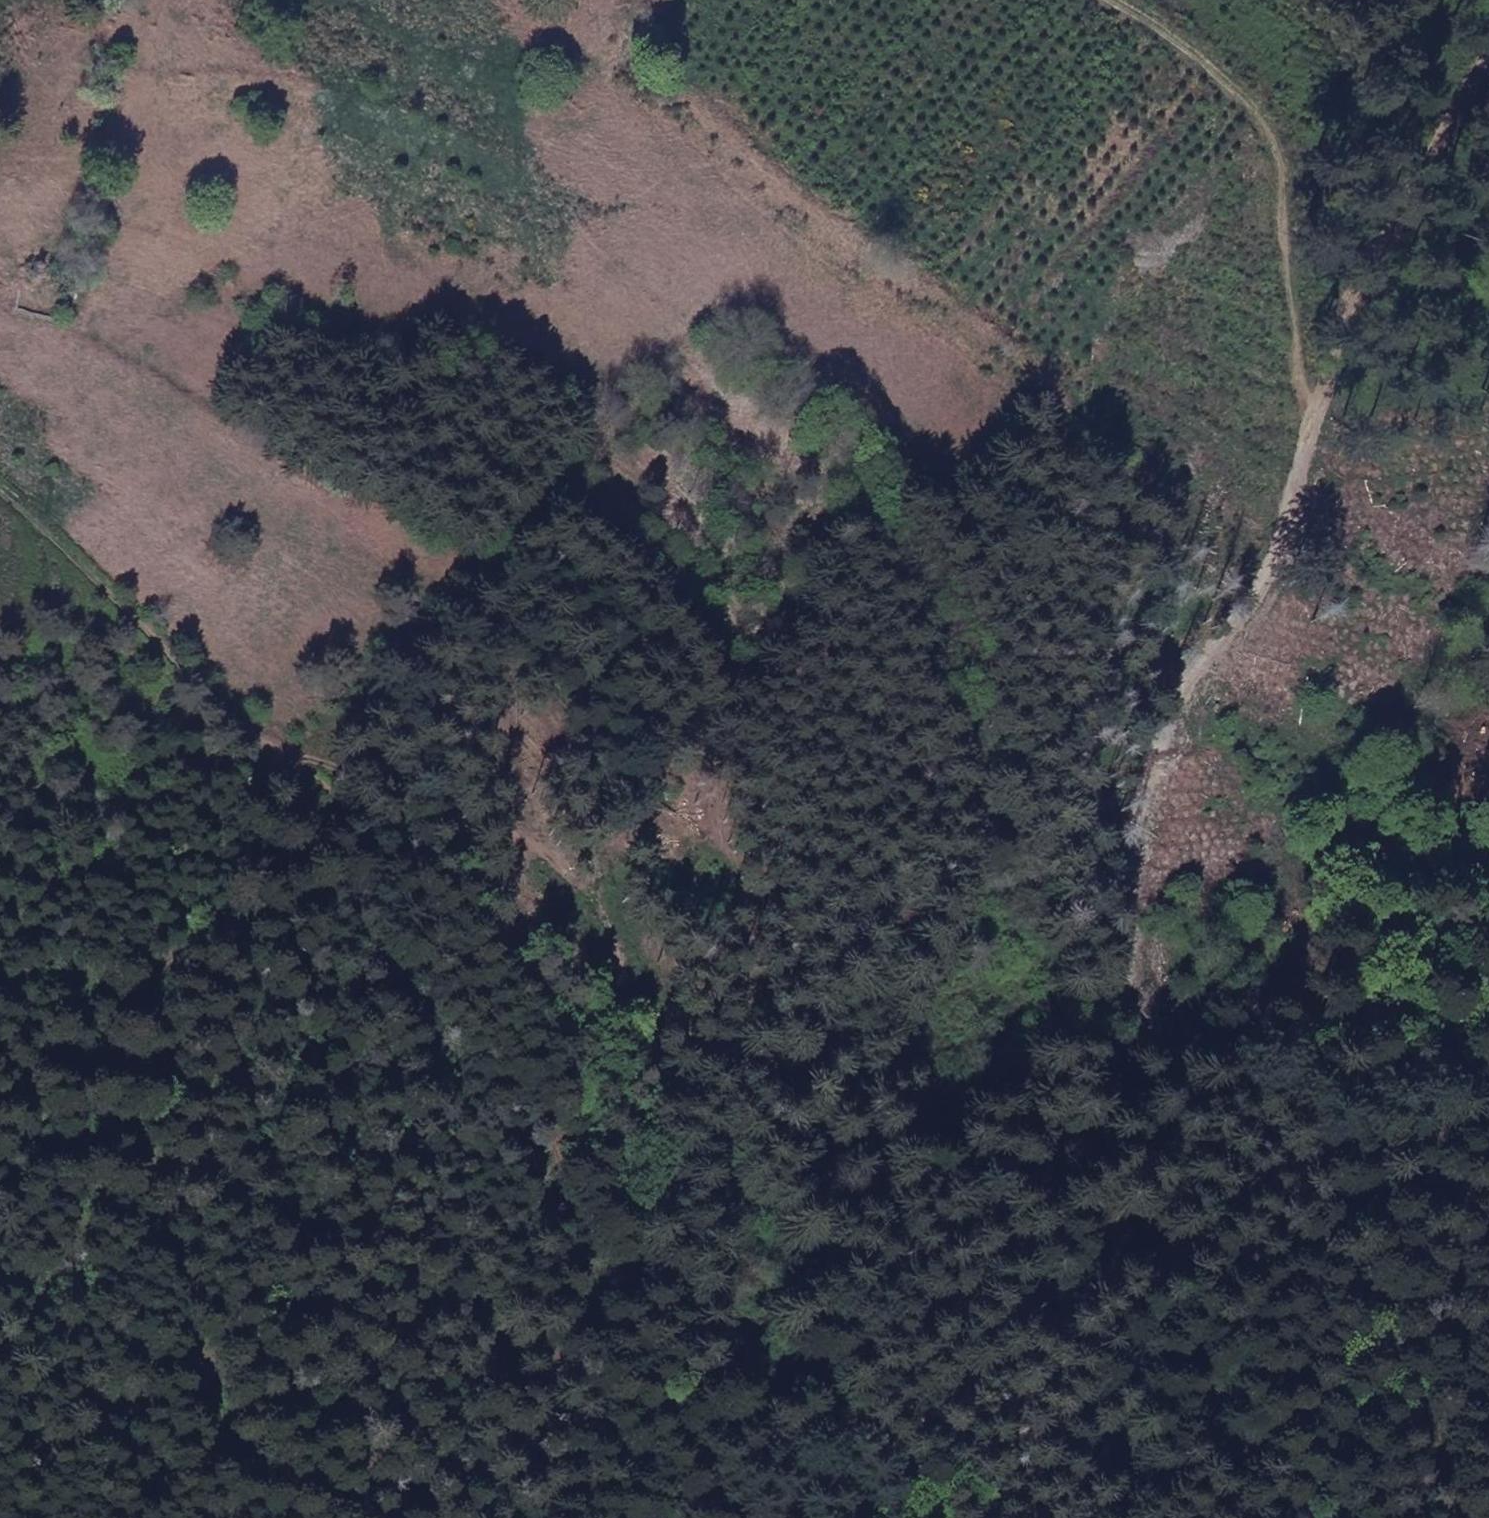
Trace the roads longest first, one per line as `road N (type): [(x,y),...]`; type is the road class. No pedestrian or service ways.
road 1 (track): [(0,485),(263,739),(296,750),(488,943),(538,1017),(571,1107),(704,1341),(814,1517)]
road 2 (track): [(1488,50),(1361,292),(1355,343),(1325,373),(1294,296),(1271,133),(1190,45),(1124,0)]

